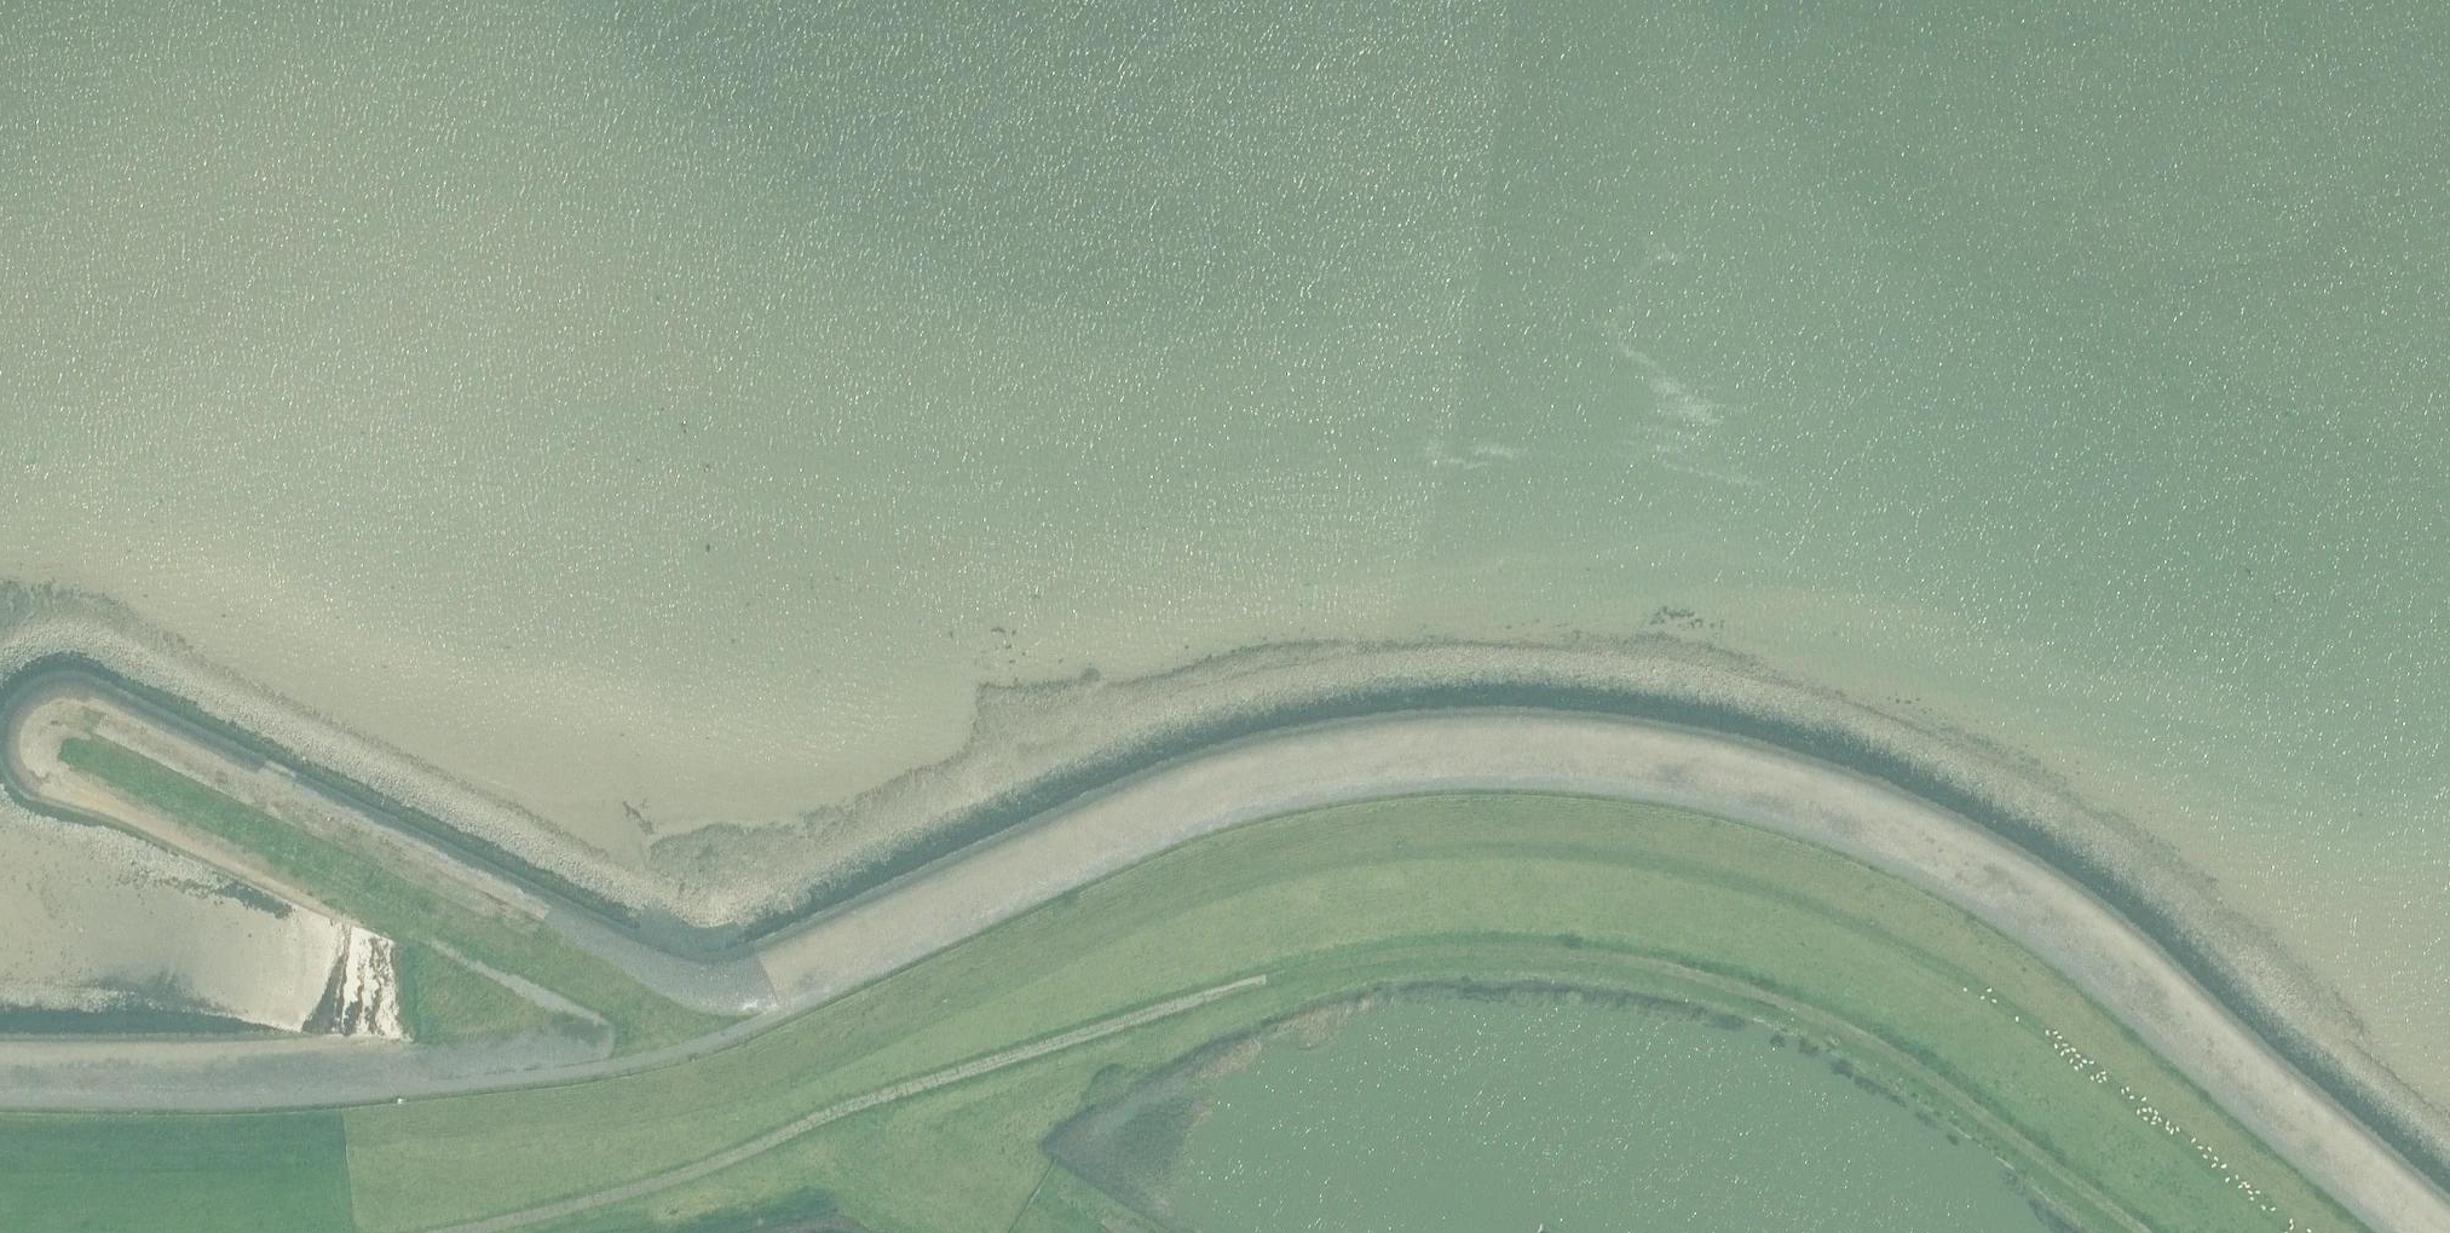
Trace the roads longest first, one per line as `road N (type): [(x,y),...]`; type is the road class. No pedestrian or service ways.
road 1 (track): [(442,1232),(655,1191),(836,1108),(1341,965),(1603,938),(1793,1001),(2060,1164),(2150,1232)]

